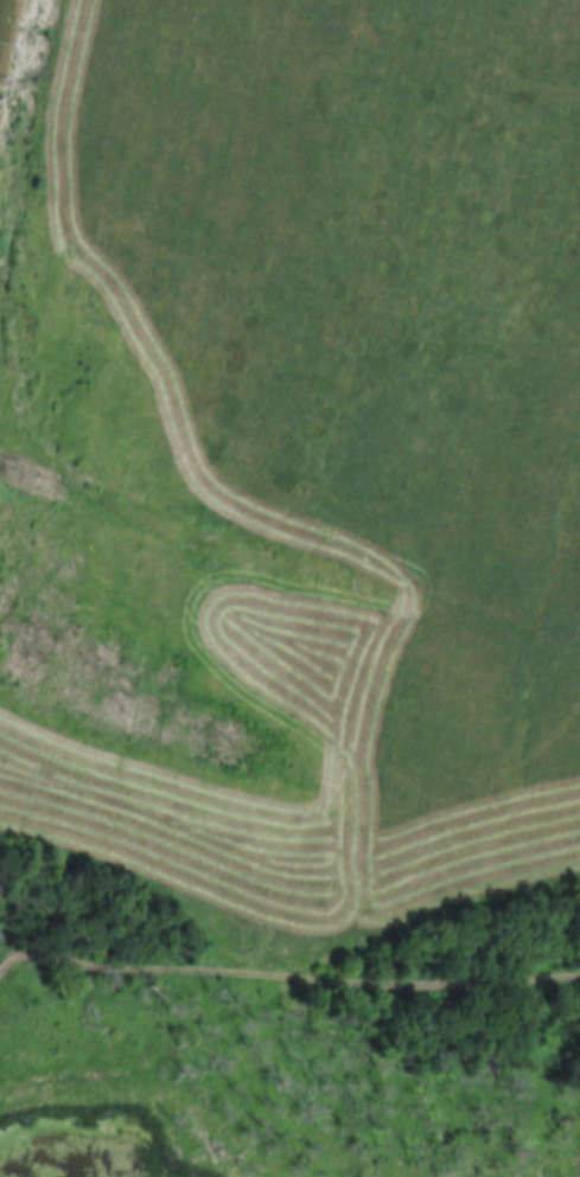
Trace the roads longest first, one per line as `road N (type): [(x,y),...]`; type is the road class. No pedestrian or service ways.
road 1 (track): [(0,1100),(133,1083),(184,1101),(297,1176)]
road 2 (track): [(545,1176),(548,957),(579,957)]

